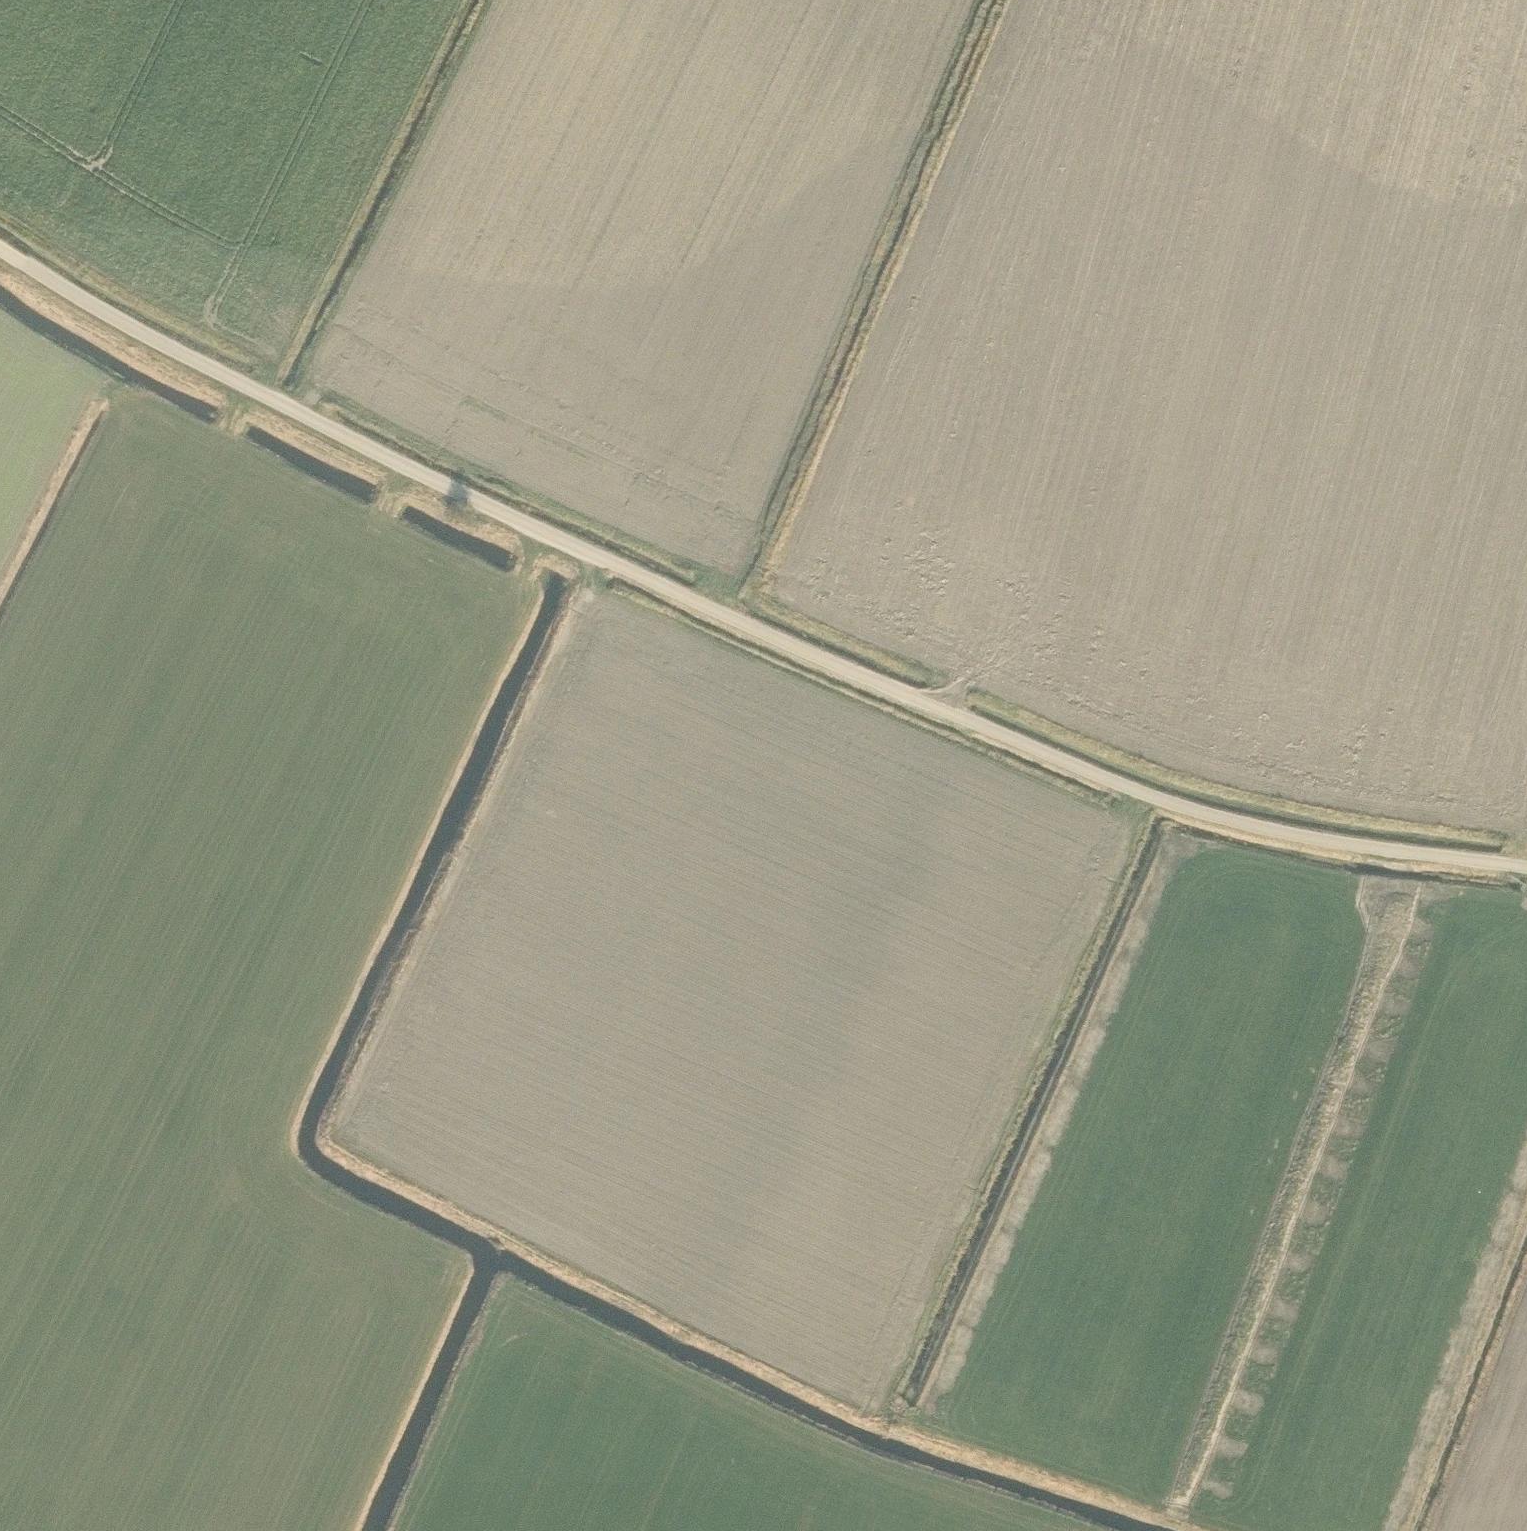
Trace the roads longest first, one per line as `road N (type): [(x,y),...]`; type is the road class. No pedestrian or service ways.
road 1 (unclassified): [(0,247),(134,329),(477,502),(1109,780),(1307,838),(1526,866)]

